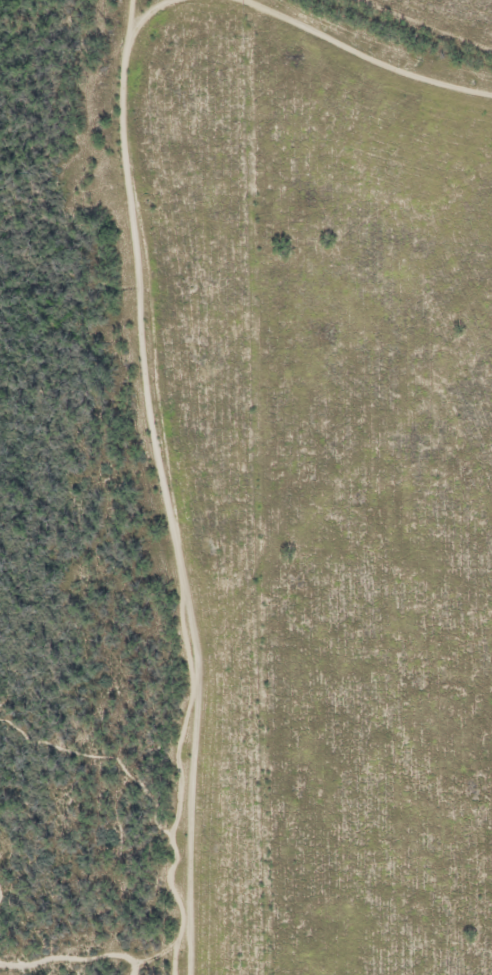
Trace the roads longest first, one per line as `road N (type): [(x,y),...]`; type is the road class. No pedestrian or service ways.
road 1 (track): [(197,679),(132,174),(130,0)]
road 2 (track): [(197,679),(182,974)]
road 3 (track): [(491,90),(354,47),(271,0)]

